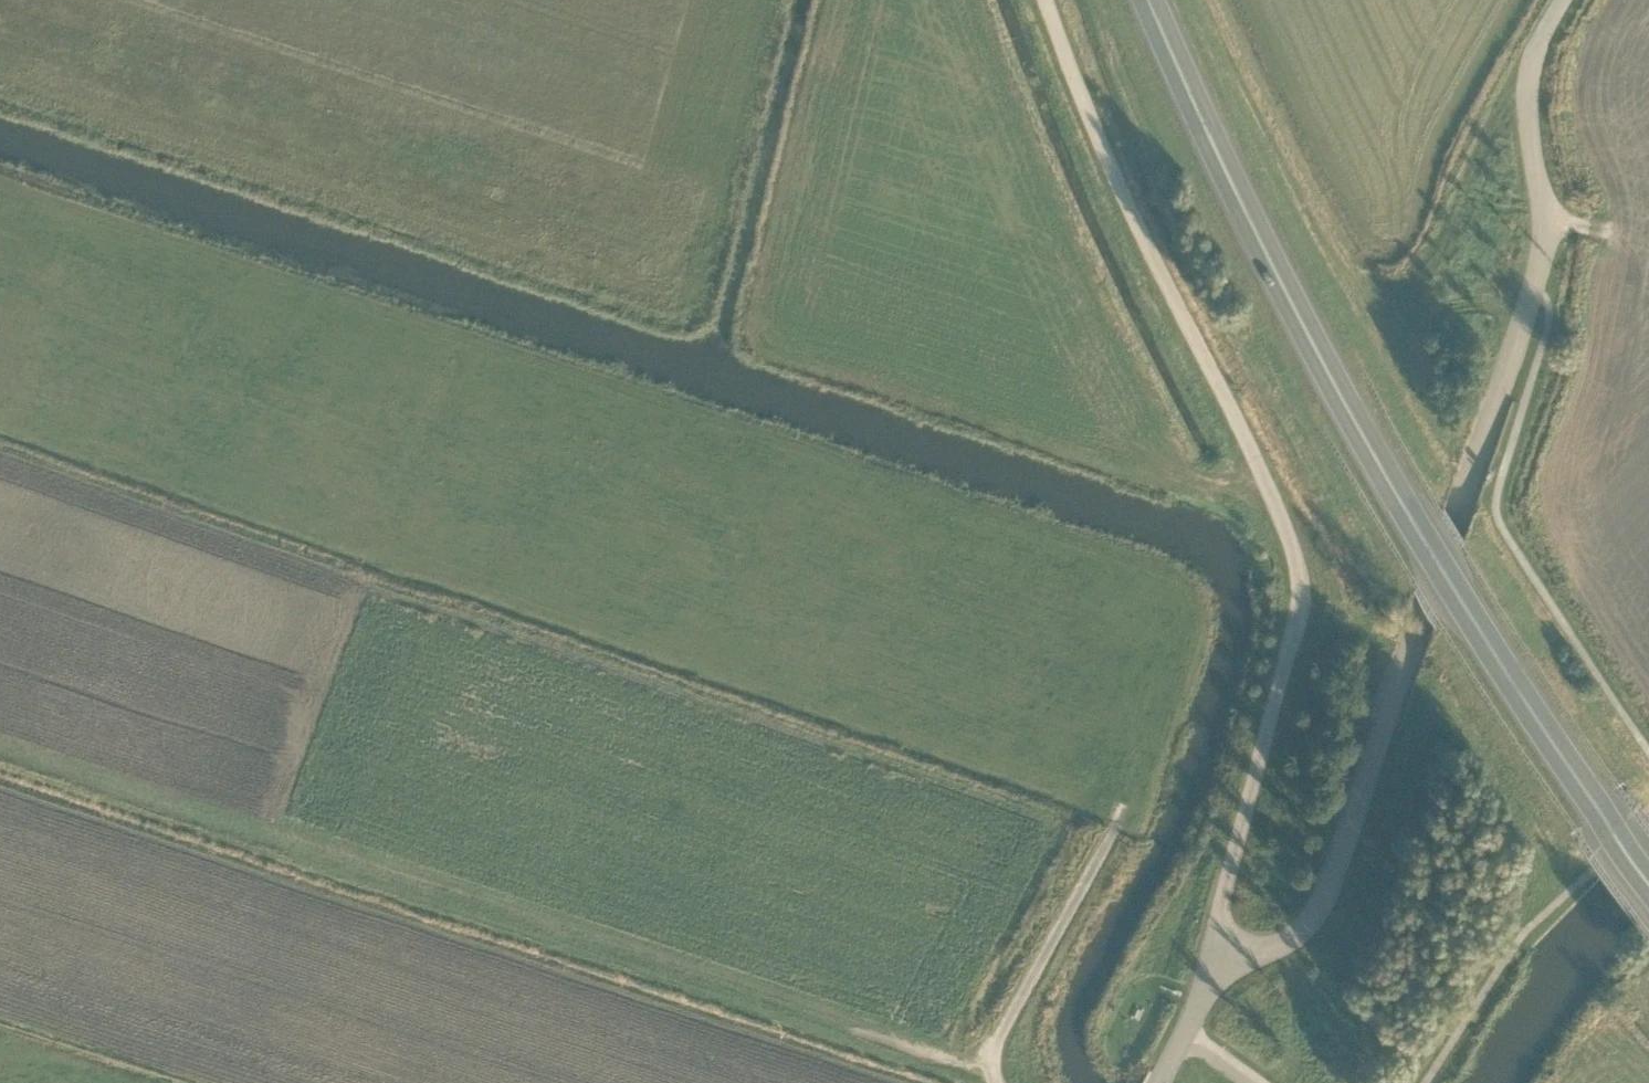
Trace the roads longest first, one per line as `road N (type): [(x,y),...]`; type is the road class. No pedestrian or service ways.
road 1 (tertiary): [(1161,1082),(1224,964),(1300,922),(1332,878),(1541,261),(1545,216),(1530,89),(1559,0)]
road 2 (track): [(1224,964),(1221,906),(1297,620),(1298,566),(1286,521),(1105,150),(1047,0)]
road 3 (trunk): [(1648,881),(1399,495),(1278,274),(1152,0)]

